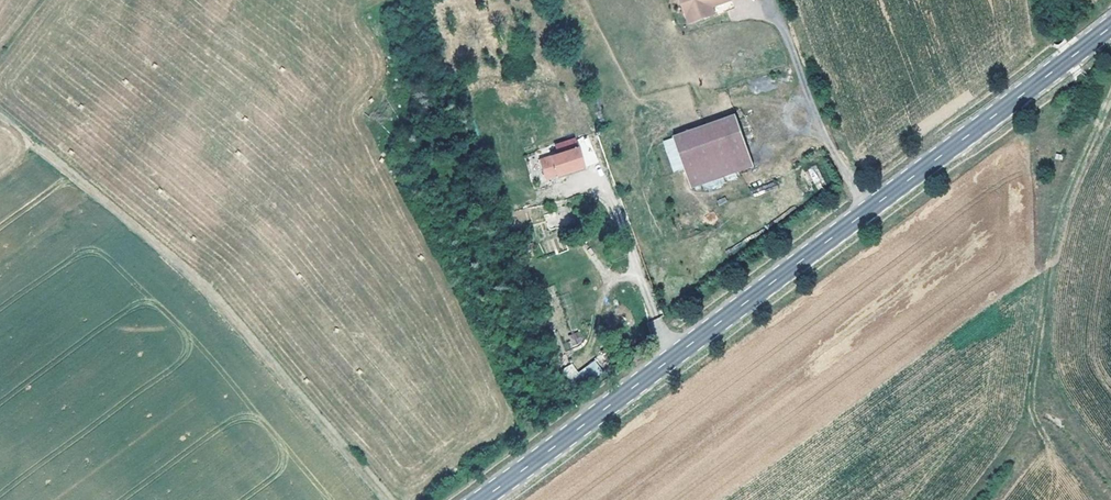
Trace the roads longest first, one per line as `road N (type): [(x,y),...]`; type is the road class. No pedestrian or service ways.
road 1 (primary): [(1110,27),(480,499)]
road 2 (track): [(0,116),(230,313),(387,499)]

